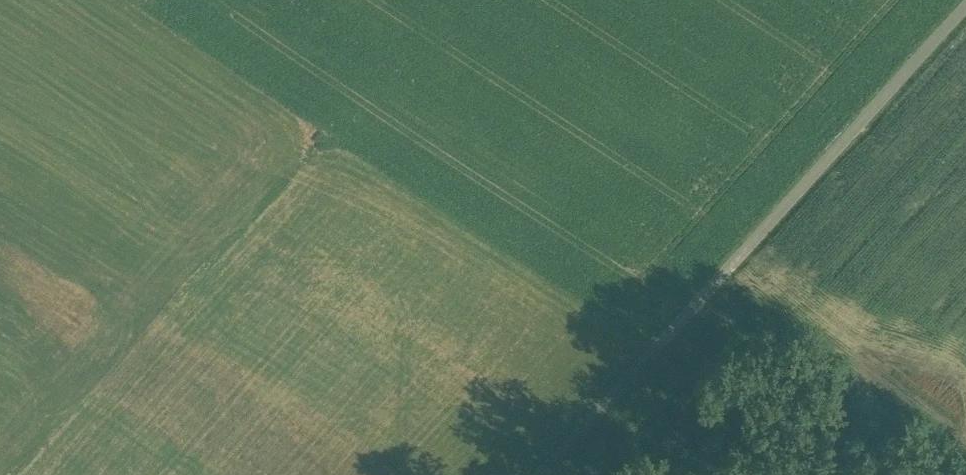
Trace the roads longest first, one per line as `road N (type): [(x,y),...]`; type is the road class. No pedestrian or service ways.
road 1 (unclassified): [(965,22),(544,474)]

